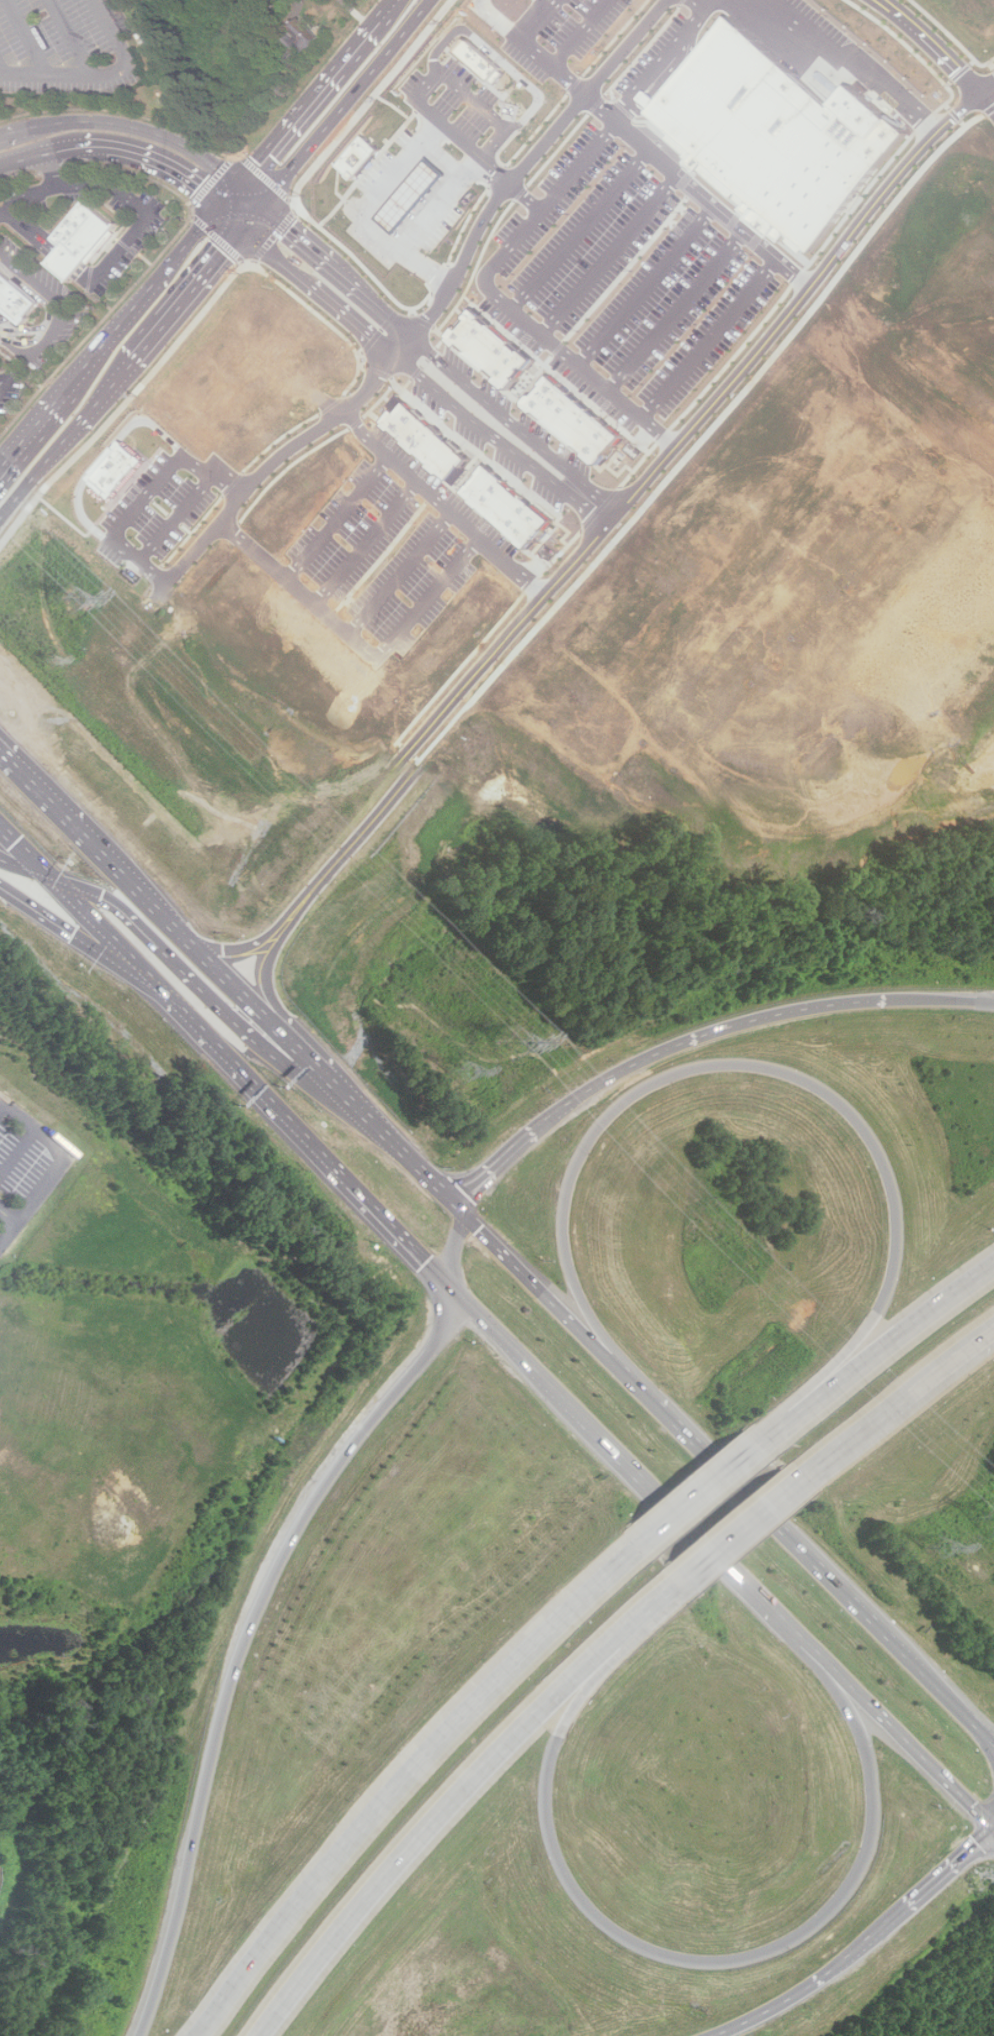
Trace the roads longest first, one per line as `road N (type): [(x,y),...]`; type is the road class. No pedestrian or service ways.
road 1 (residential): [(277,925),(925,146),(993,84)]
road 2 (motorway): [(653,1404),(601,1332),(573,1273),(568,1208),(581,1162),(618,1109),(656,1083),(723,1065),(794,1077),(836,1102),(874,1147),(892,1193),(895,1242),(873,1312),(762,1440)]
road 3 (motorway): [(804,1638),(871,1754),(876,1804),(857,1872),(821,1919),(773,1948),(726,1960),(652,1951),(603,1921),(574,1888),(550,1834),(548,1775),(568,1713),(676,1581)]
road 4 (motorway): [(449,1281),(441,1339),(343,1461),(270,1585),(224,1705),(167,1923),(128,2035)]
road 5 (motorway): [(643,1542),(360,1827),(189,2035)]
road 6 (motorway): [(251,2035),(448,1805),(676,1581)]
road 7 (residential): [(667,0),(503,191),(451,299),(417,343)]
road 8 (trunk): [(287,1035),(0,747)]
road 9 (trunk): [(370,1120),(247,1029),(129,912),(59,885)]
road 10 (trunk): [(556,1388),(804,1638)]
road 11 (residential): [(402,361),(358,408),(266,474),(151,604)]
road 12 (motorway): [(918,999),(803,1008),(722,1028),(593,1088)]
road 13 (trunk): [(892,1643),(653,1404)]
road 14 (trunk): [(235,1065),(449,1281)]
road 15 (trunk): [(0,886),(87,943),(235,1065)]
road 16 (motorway): [(993,1264),(762,1440)]
road 17 (trunk): [(804,1638),(993,1828)]
road 18 (trunk): [(653,1404),(466,1216)]
road 19 (residential): [(619,513),(417,343)]
road 20 (residential): [(402,361),(607,526)]
road 21 (secondary): [(248,197),(412,0)]
road 22 (trunk): [(59,885),(235,1065)]
road 23 (residential): [(248,197),(152,132),(86,120),(23,129)]
road 24 (motorway): [(798,1475),(993,1324)]
road 25 (trunk): [(430,1180),(287,1035)]
road 26 (secondary): [(132,360),(243,229)]
road 27 (motorway): [(676,1581),(798,1475)]
road 28 (motorway): [(762,1440),(643,1542)]
road 29 (residential): [(879,0),(993,104)]
road 30 (trunk): [(449,1281),(556,1388)]
road 31 (trunk): [(993,1746),(892,1643)]
road 32 (residential): [(100,142),(178,171),(221,210)]
road 33 (motorway): [(710,2035),(826,1977)]
road 34 (secondary): [(0,518),(78,424)]
road 35 (motorway): [(593,1088),(498,1161)]

